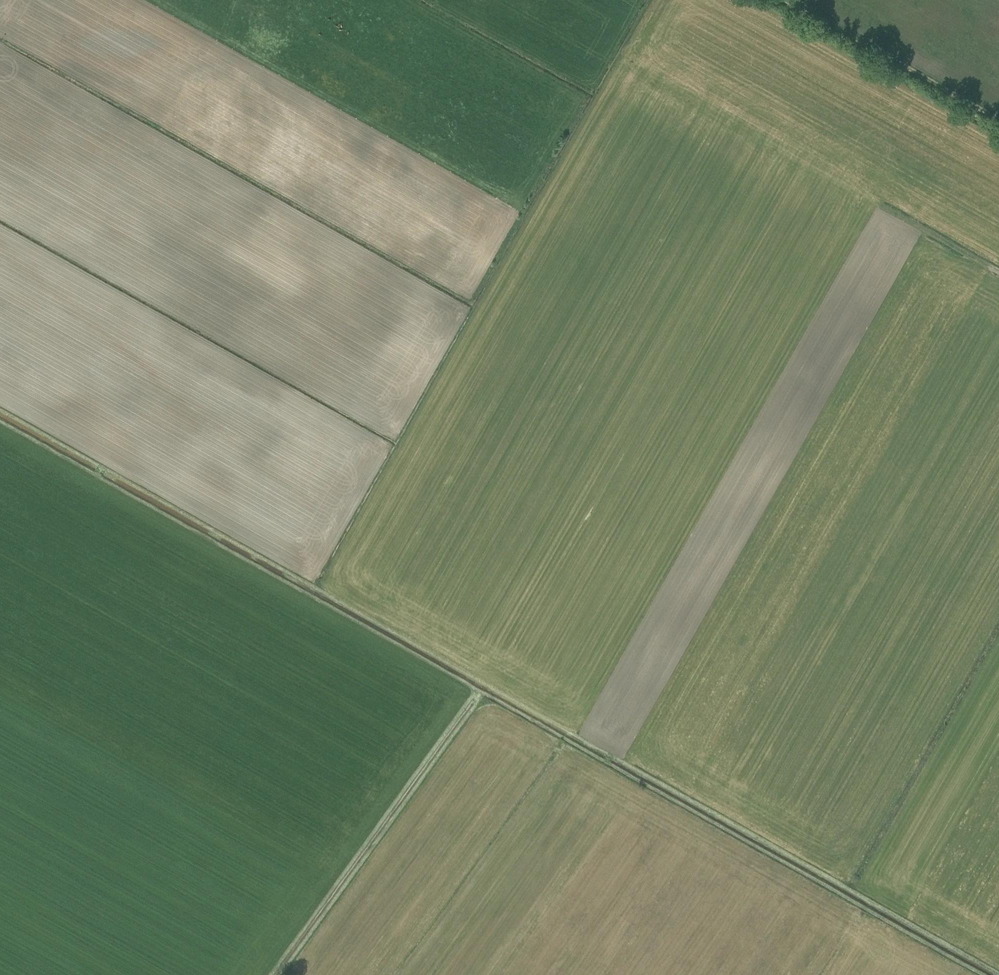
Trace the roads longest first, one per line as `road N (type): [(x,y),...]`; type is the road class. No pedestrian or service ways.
road 1 (track): [(775,0),(998,125)]

